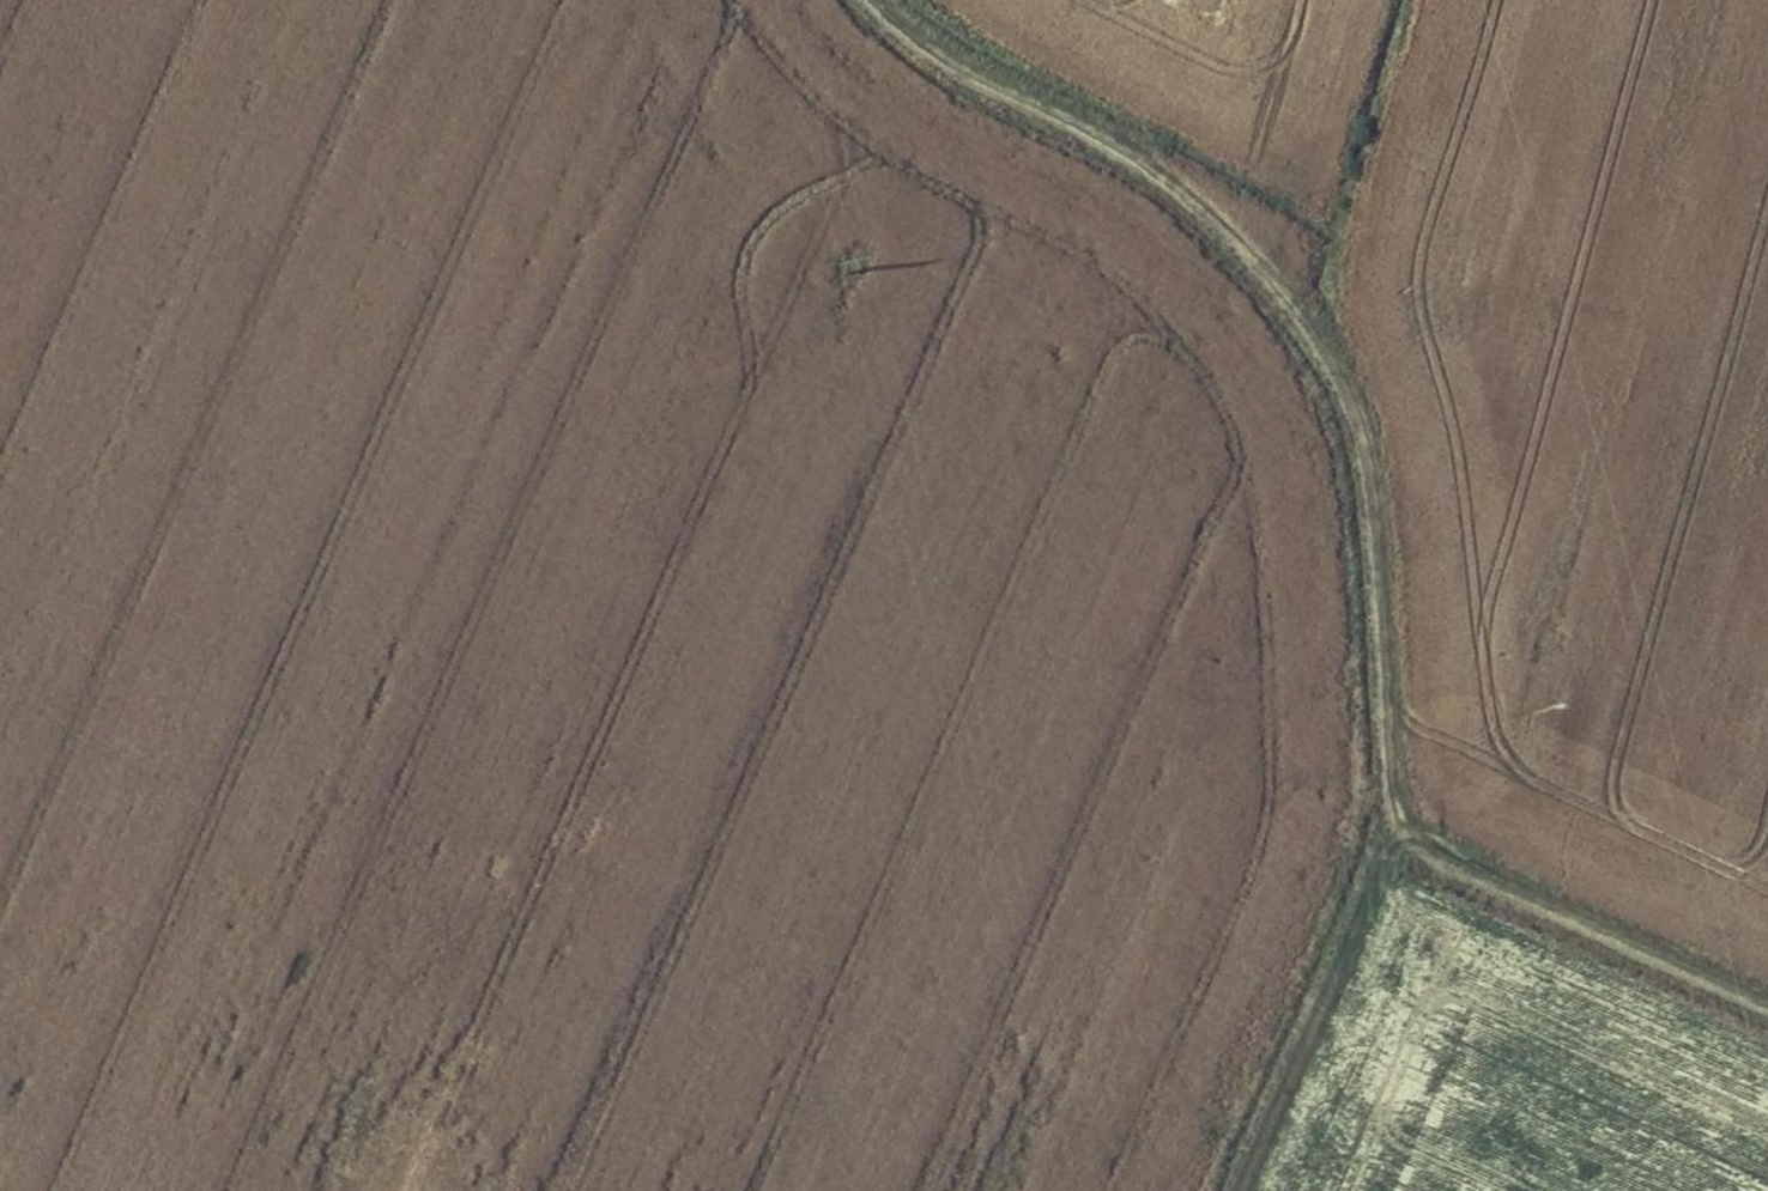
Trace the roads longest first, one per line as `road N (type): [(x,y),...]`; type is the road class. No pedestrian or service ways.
road 1 (track): [(1767,1005),(1447,864),(1404,816),(1364,435),(1313,312),(1219,215),(907,34),(880,0)]
road 2 (track): [(1404,816),(1227,1190)]

